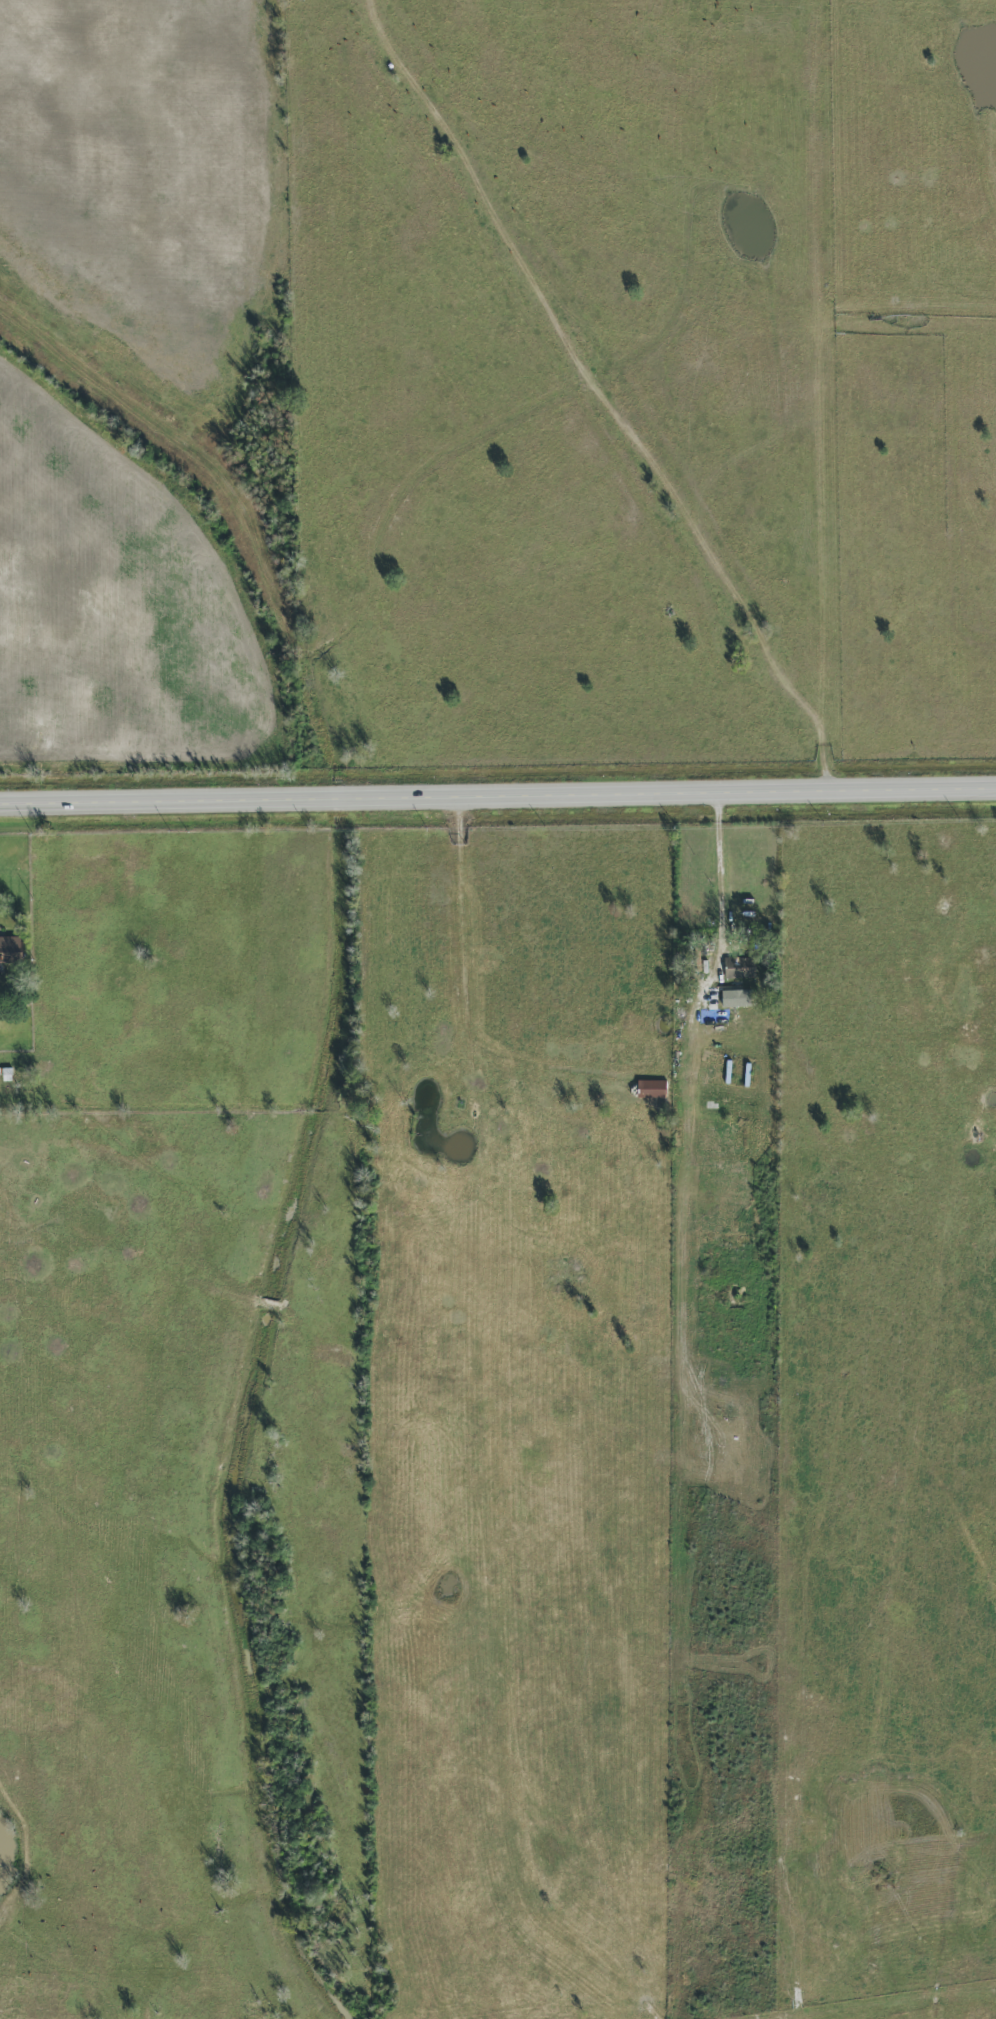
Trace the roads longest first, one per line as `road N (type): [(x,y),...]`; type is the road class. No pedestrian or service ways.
road 1 (secondary): [(0,806),(995,792)]

